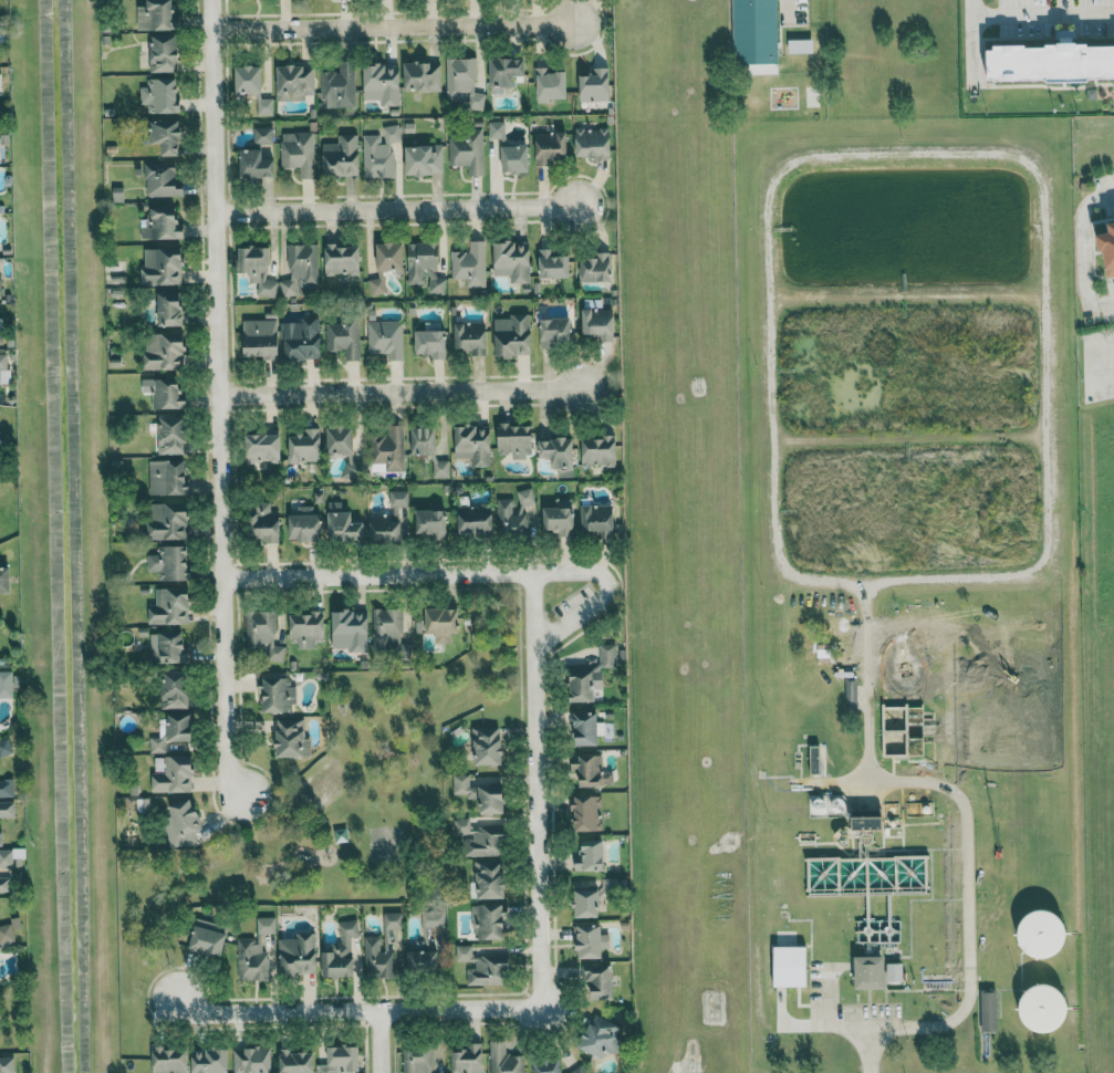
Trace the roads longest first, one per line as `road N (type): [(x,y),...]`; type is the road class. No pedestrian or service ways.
road 1 (residential): [(241,794),(226,765),(212,0)]
road 2 (residential): [(603,595),(535,643),(542,1008)]
road 3 (residential): [(222,577),(594,571),(604,580),(603,595)]
road 4 (residential): [(542,1008),(214,1012),(176,998)]
road 5 (residential): [(219,395),(581,389)]
road 6 (residential): [(212,29),(573,23)]
road 7 (residential): [(216,212),(577,207)]

